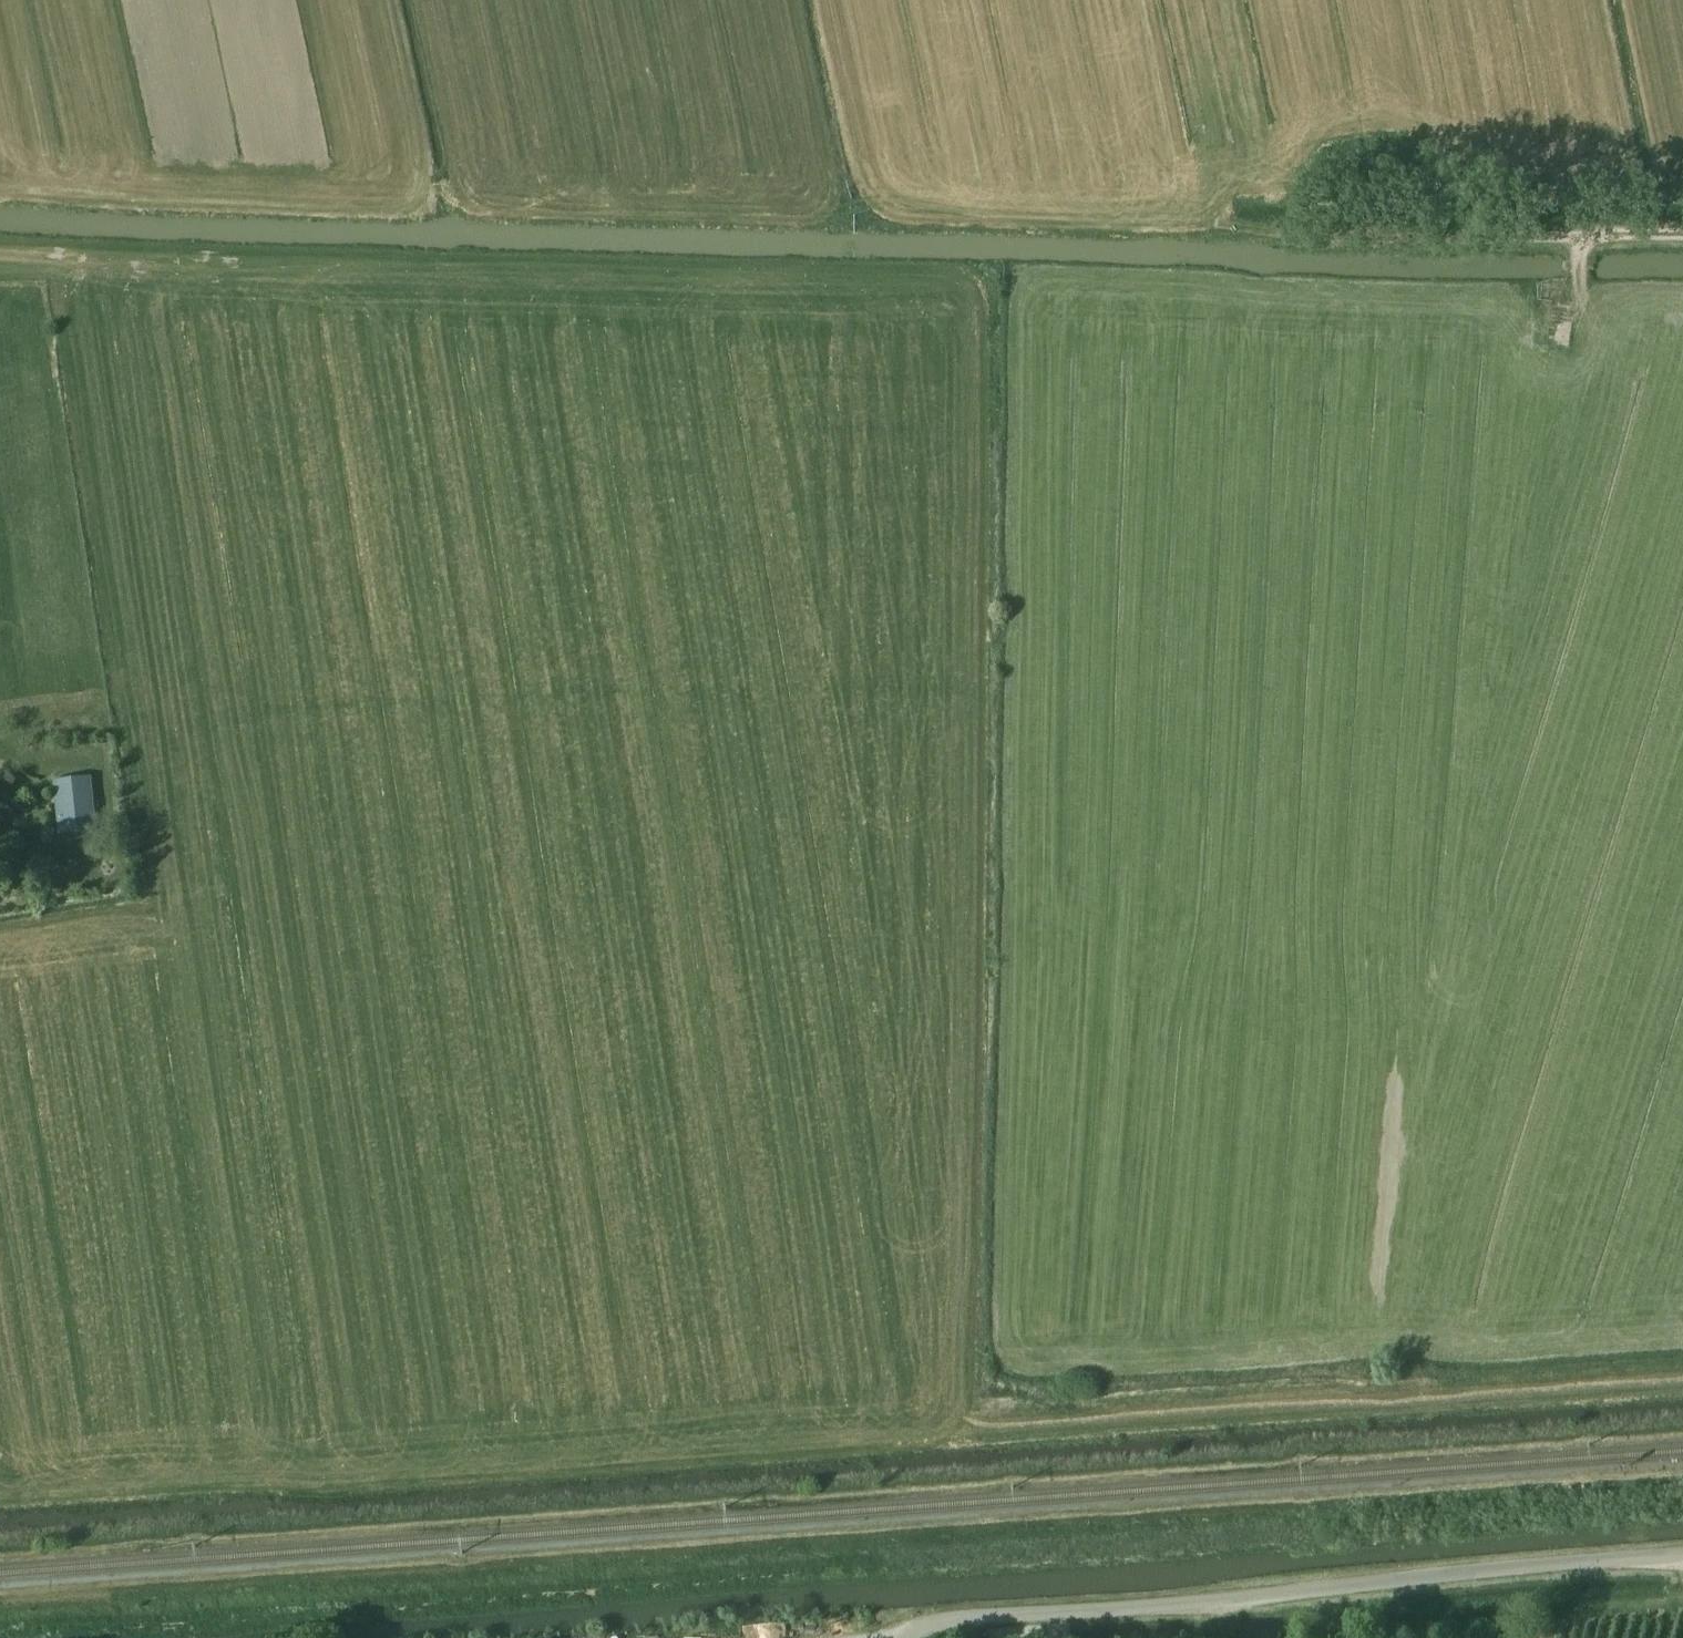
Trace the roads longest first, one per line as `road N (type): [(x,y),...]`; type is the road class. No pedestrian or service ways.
road 1 (unclassified): [(910,1637),(965,1619),(1682,1562)]
road 2 (track): [(1262,233),(1682,237)]

